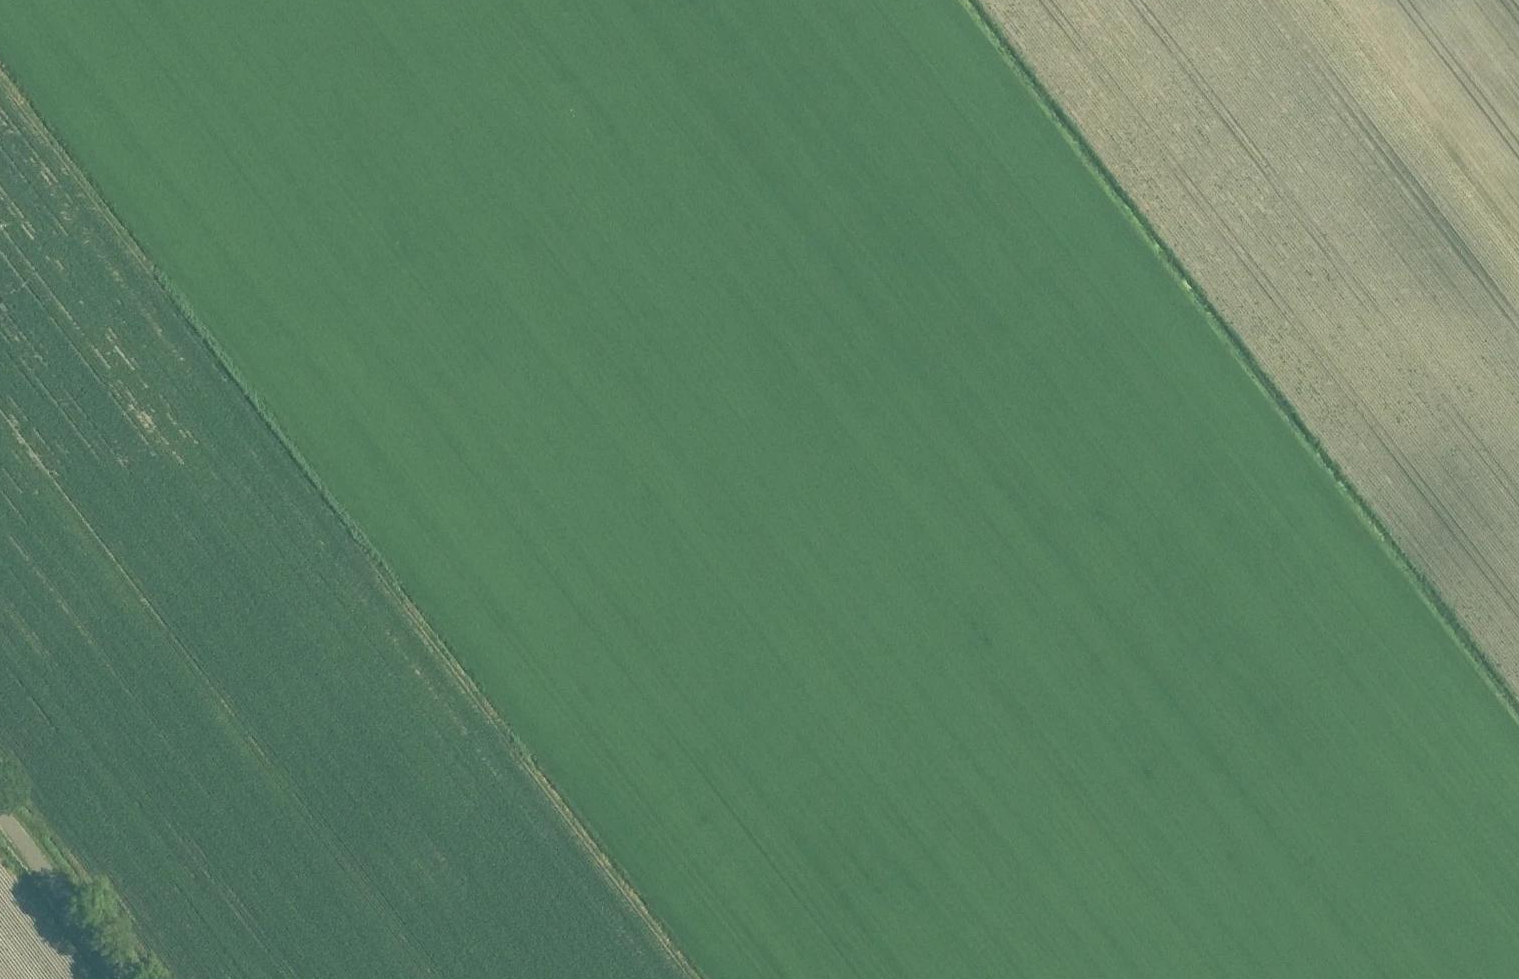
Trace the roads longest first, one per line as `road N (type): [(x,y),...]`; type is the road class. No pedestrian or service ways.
road 1 (unclassified): [(133,978),(0,803)]

